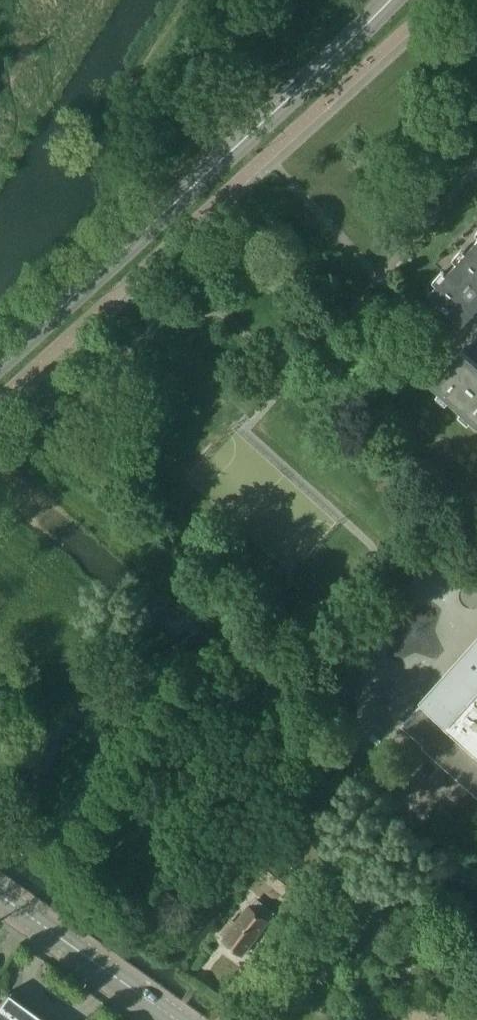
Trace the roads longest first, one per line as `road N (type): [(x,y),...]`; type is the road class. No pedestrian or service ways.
road 1 (tertiary): [(0,362),(390,0)]
road 2 (tertiary): [(176,1019),(0,896)]

